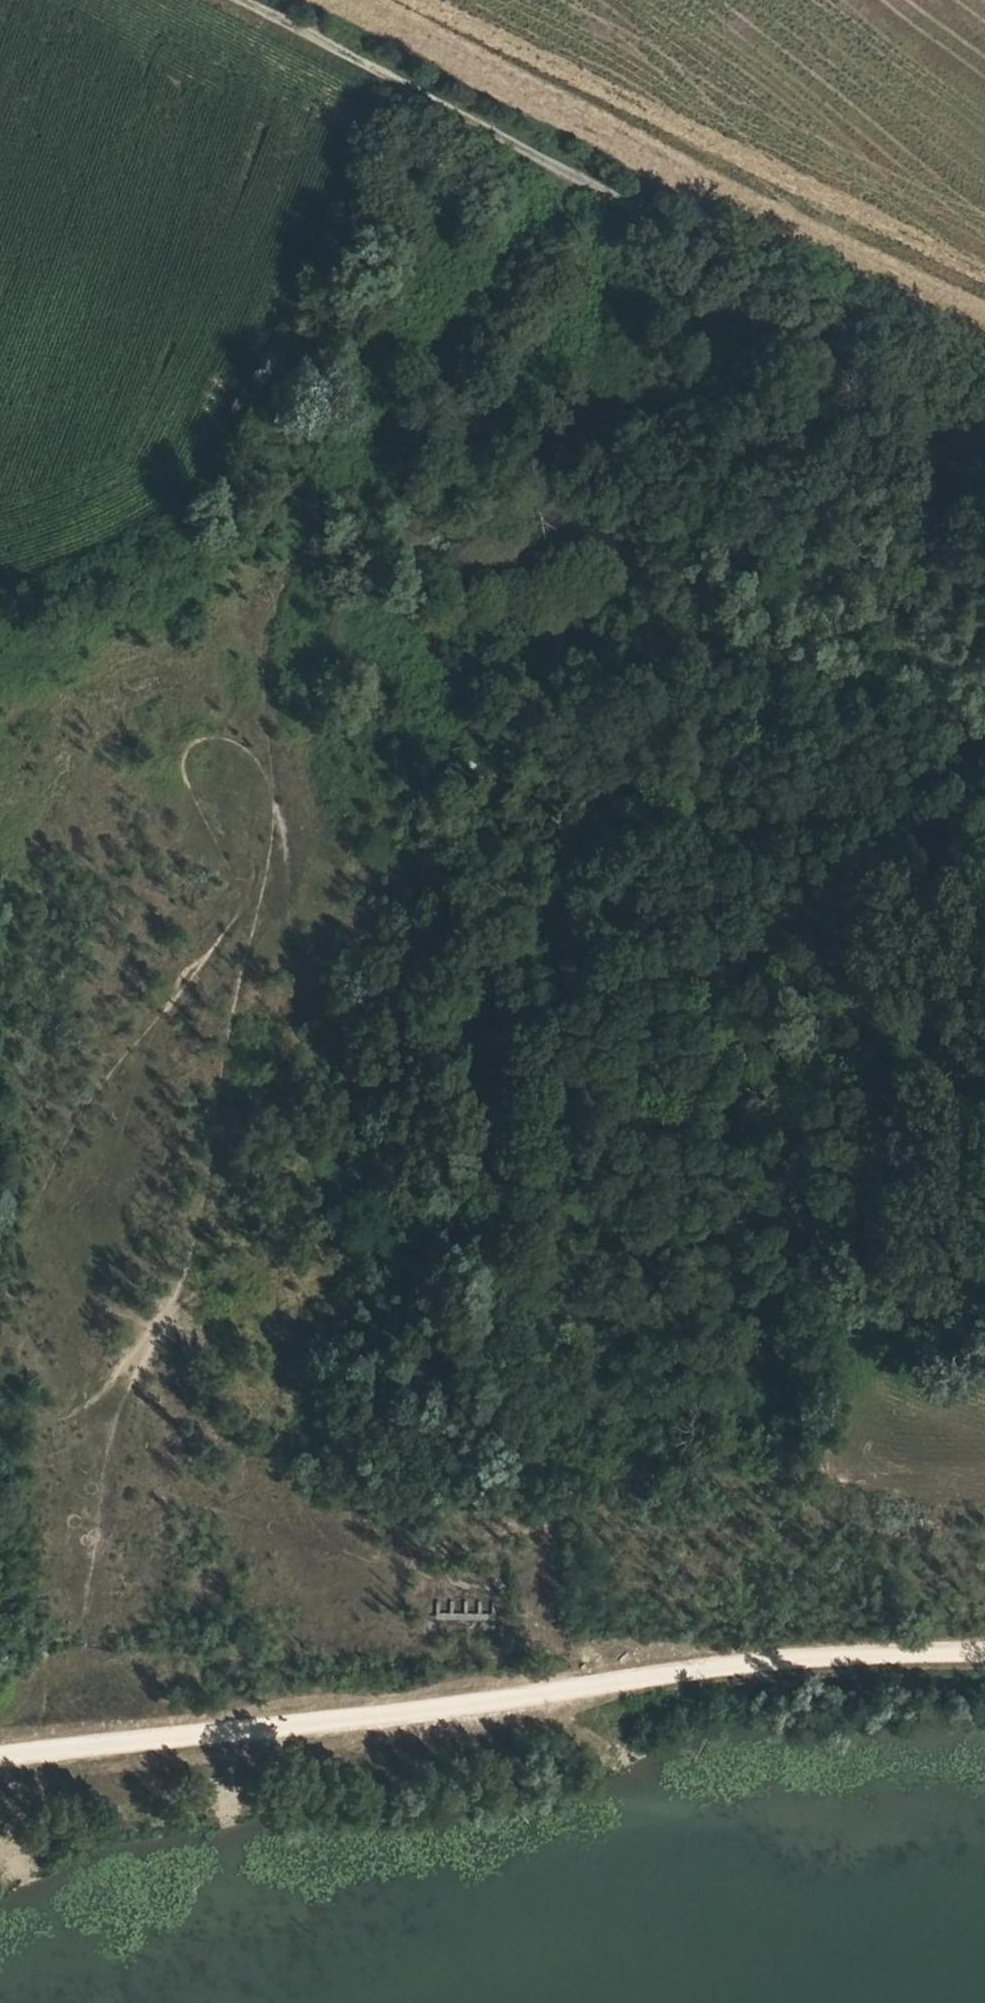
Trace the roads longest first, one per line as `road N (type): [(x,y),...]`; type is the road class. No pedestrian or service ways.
road 1 (track): [(0,1764),(398,1719),(702,1671),(984,1657)]
road 2 (track): [(984,385),(230,0)]

